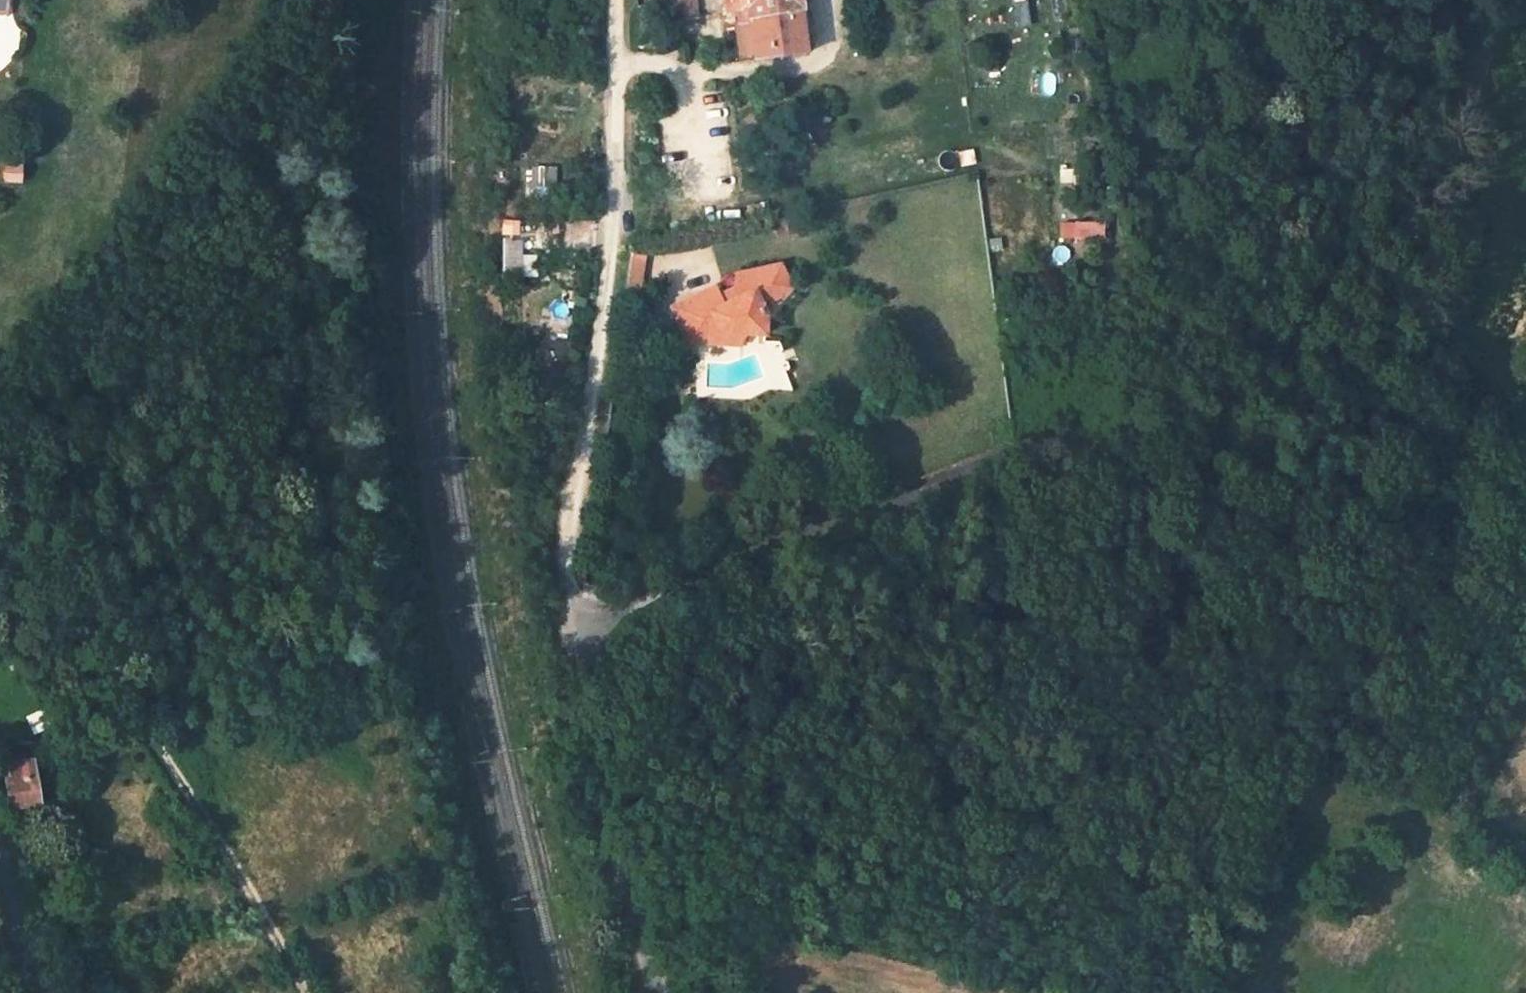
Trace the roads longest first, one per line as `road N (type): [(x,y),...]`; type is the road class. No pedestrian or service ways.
road 1 (track): [(313,992),(0,463)]
road 2 (unclassified): [(656,992),(578,673)]
road 3 (unclassified): [(0,874),(14,939),(38,992)]

